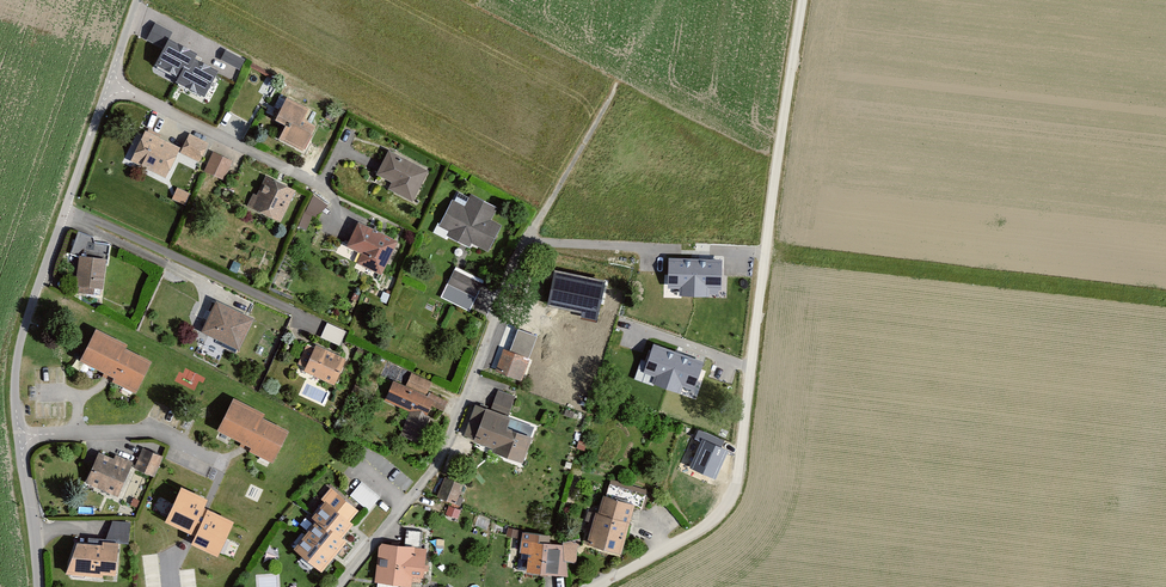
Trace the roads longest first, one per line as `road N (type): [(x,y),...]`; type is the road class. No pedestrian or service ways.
road 1 (unclassified): [(599,586),(712,522),(737,483),(804,0)]
road 2 (unclassified): [(34,527),(19,436),(17,358),(109,82)]
road 3 (residential): [(337,586),(435,467),(526,239)]

